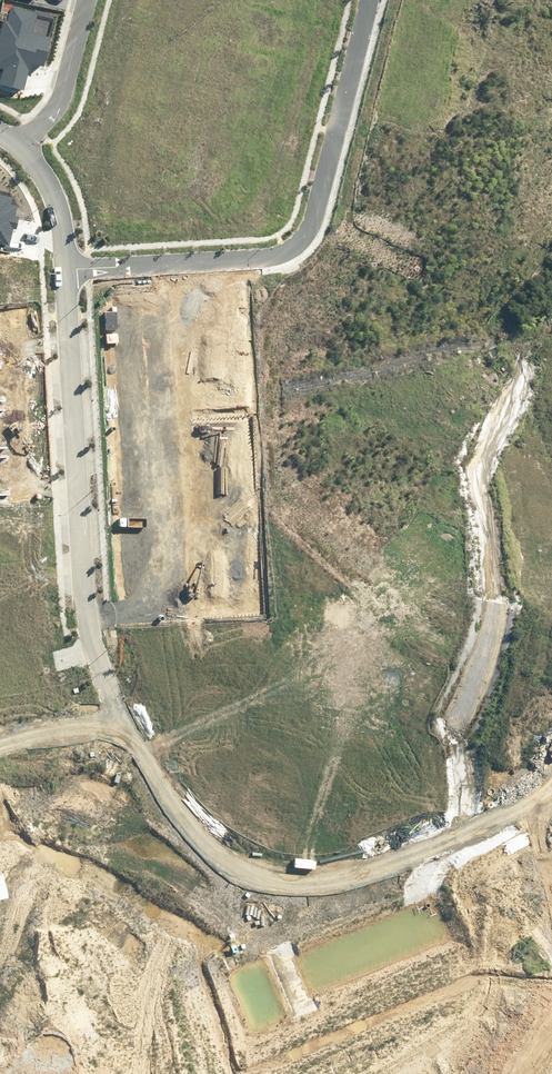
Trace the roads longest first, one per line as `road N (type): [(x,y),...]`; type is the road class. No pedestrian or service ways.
road 1 (unknown): [(92,649),(112,710),(161,791),(204,842),(260,878),(305,884),(368,872),(479,823),(551,774)]
road 2 (residential): [(368,0),(314,215),(298,241),(280,253),(66,270)]
road 3 (residential): [(66,270),(92,649)]
road 4 (residential): [(21,142),(66,84),(86,0)]

